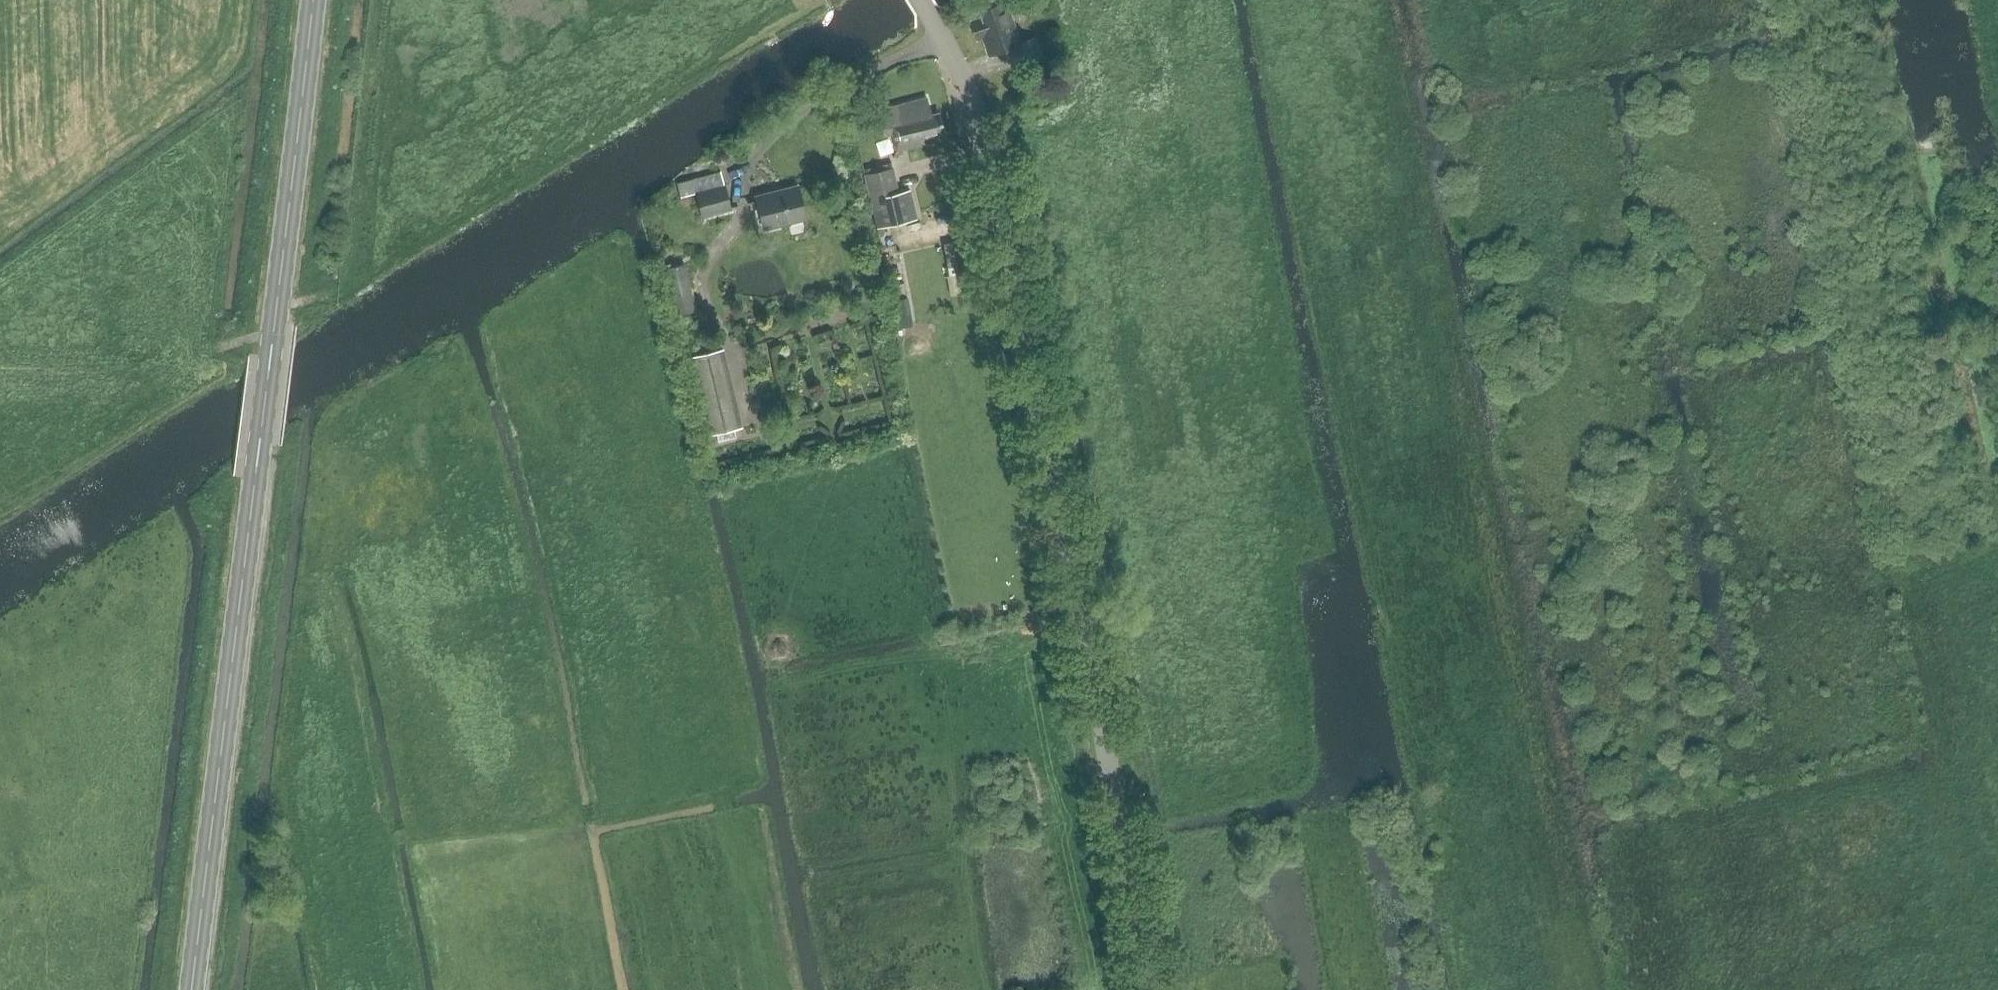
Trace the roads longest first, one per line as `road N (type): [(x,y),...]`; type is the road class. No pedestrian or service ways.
road 1 (unclassified): [(1152,989),(1012,280),(972,115),(920,0)]
road 2 (primary): [(187,989),(310,0)]

